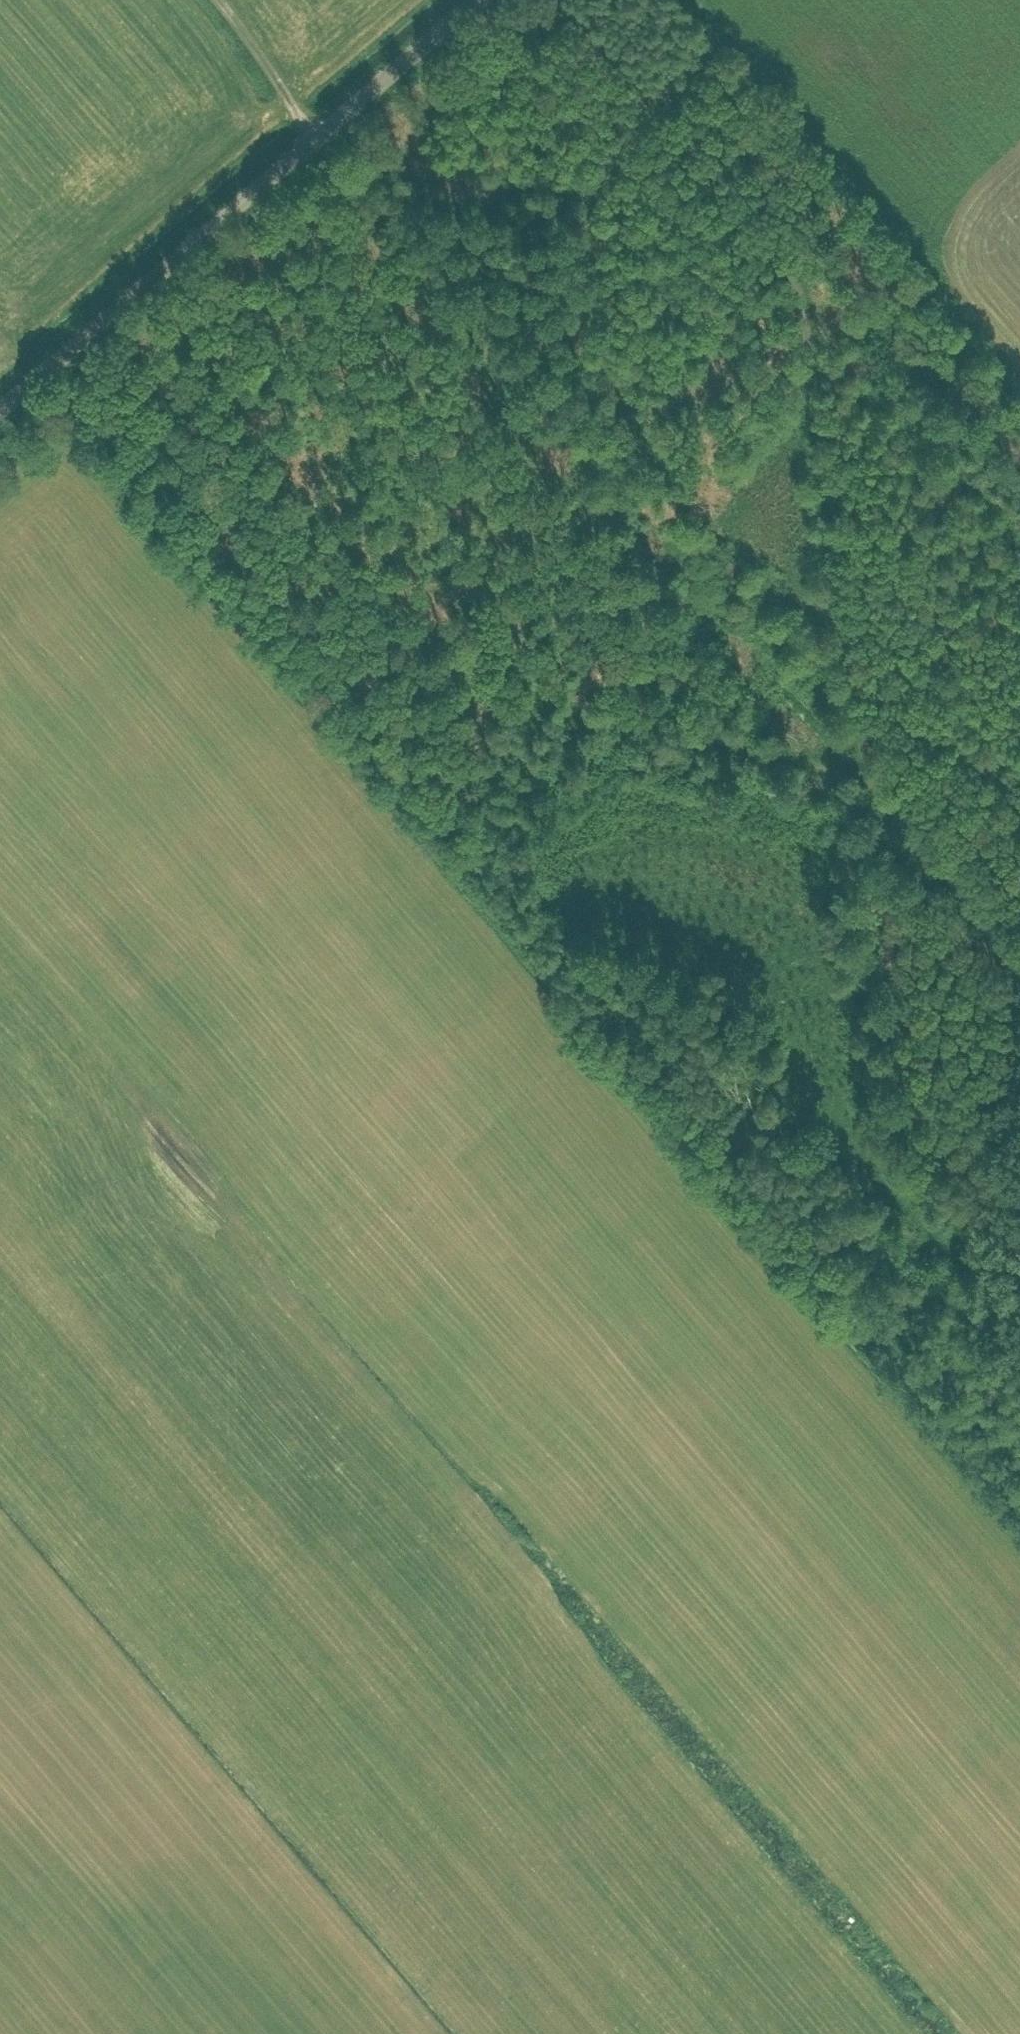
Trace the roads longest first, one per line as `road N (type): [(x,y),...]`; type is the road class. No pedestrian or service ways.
road 1 (track): [(1019,1178),(918,1132),(895,1067),(814,303),(559,0)]
road 2 (track): [(1019,889),(940,792),(849,763),(484,688),(475,149),(437,150),(370,88)]
road 3 (unclassified): [(0,405),(472,0)]
road 4 (track): [(475,173),(579,180),(678,142)]
road 5 (track): [(1019,1298),(1000,1246),(1019,1167)]

